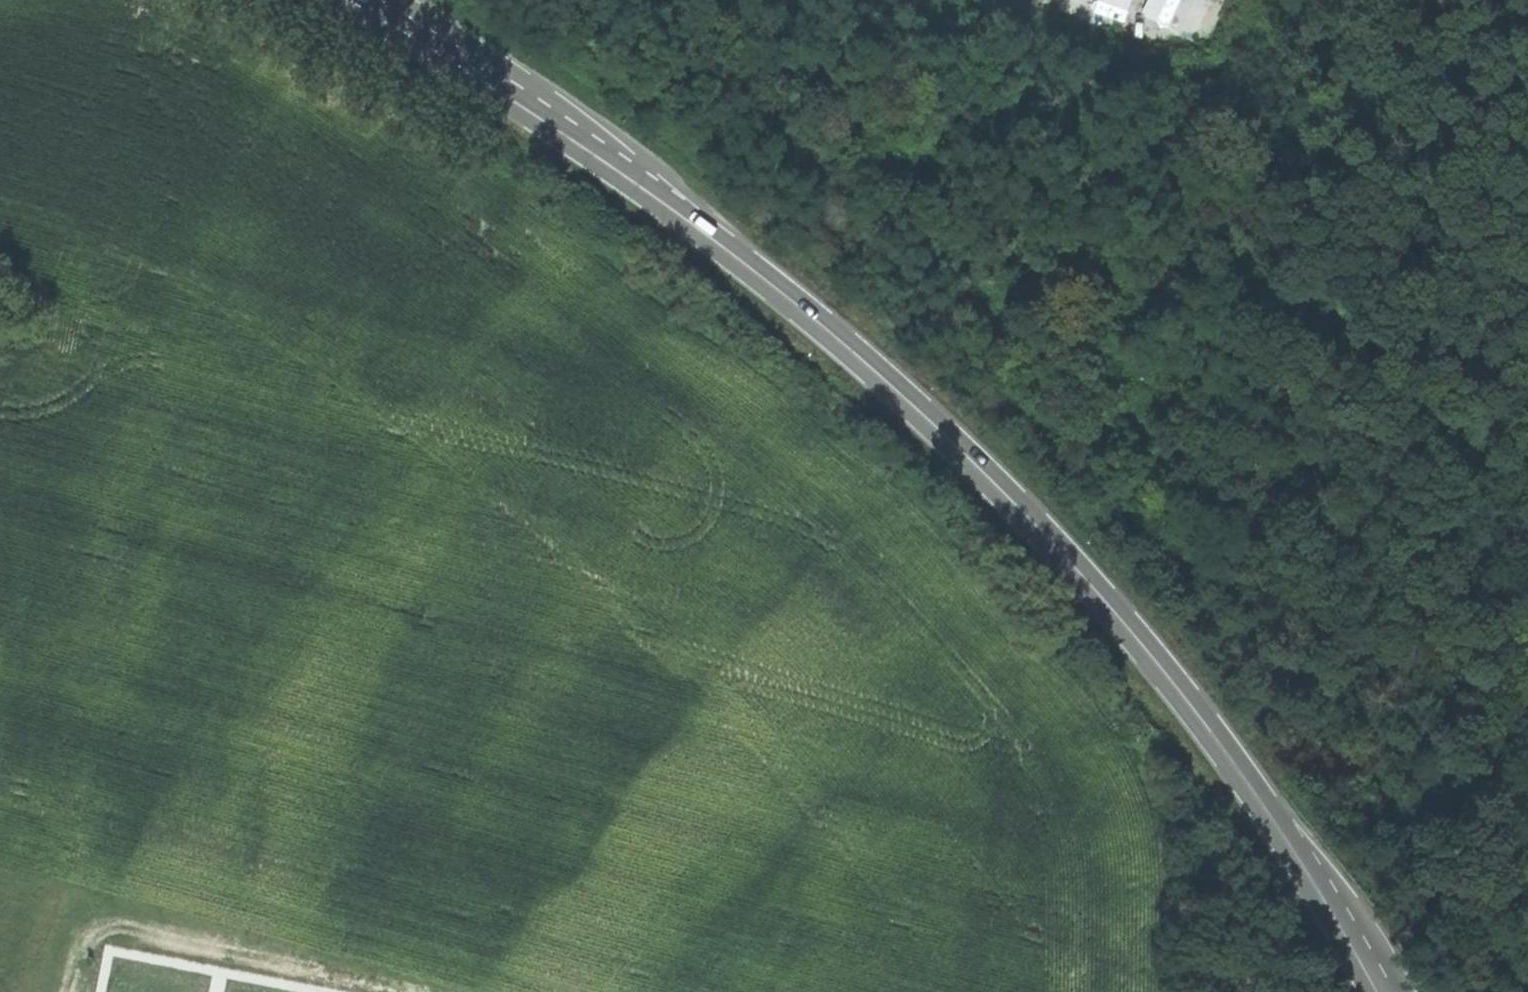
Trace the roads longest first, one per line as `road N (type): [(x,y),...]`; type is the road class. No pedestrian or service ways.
road 1 (primary): [(362,0),(463,57),(718,241),(951,436),(1096,585),(1221,731),(1328,907)]
road 2 (track): [(1527,585),(1448,818),(1448,849),(1527,976)]

